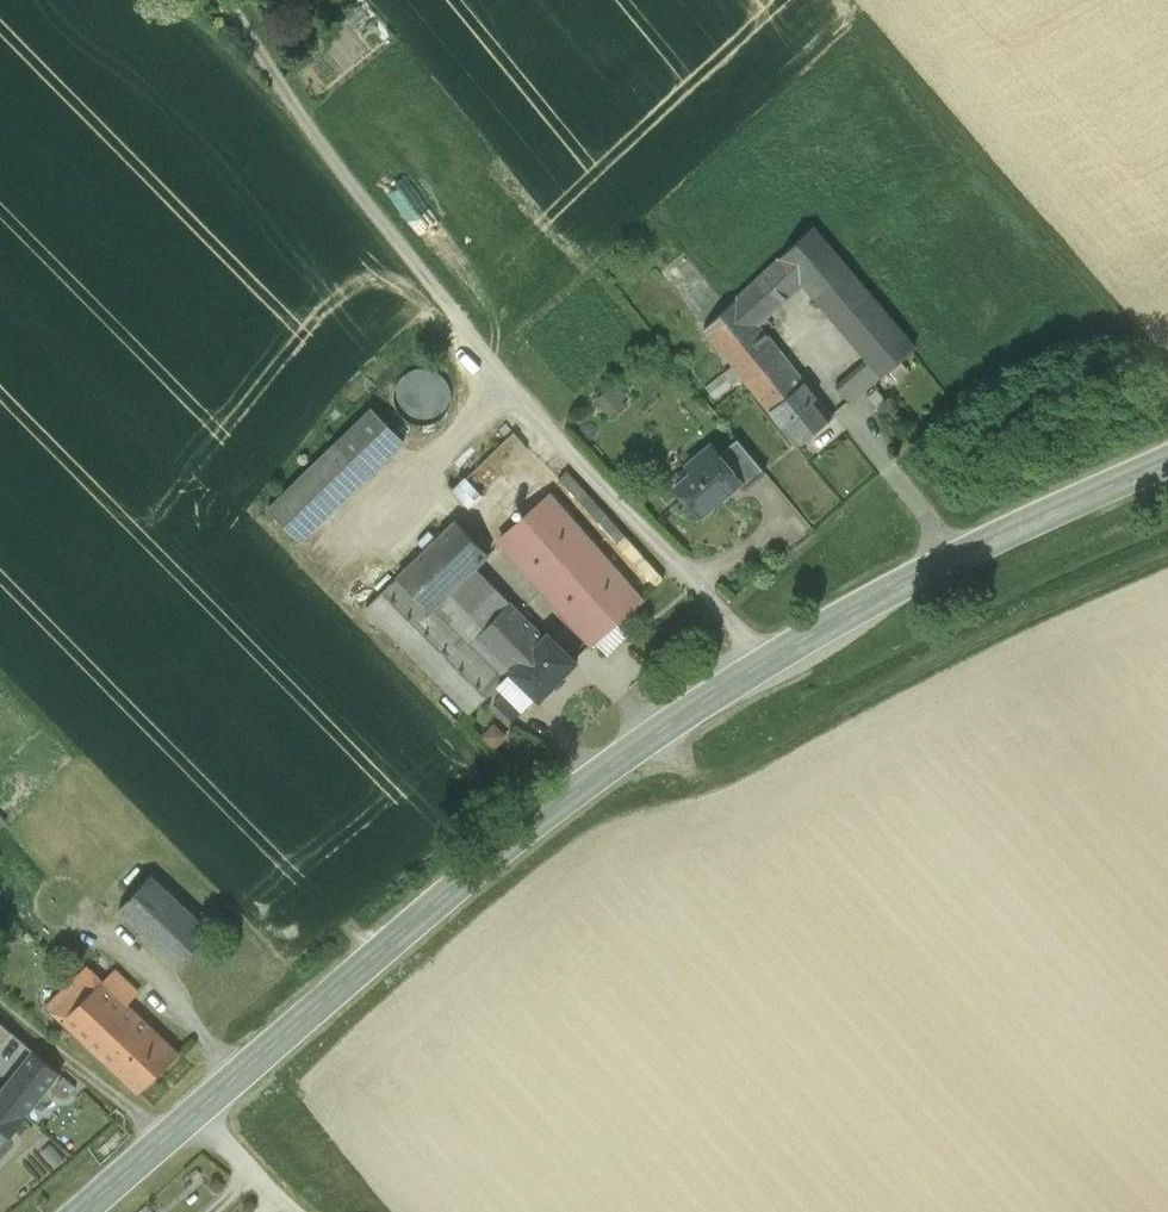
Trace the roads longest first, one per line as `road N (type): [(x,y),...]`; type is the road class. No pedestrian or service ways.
road 1 (secondary): [(81,1211),(508,843),(656,733),(898,586),(1167,460)]
road 2 (track): [(656,733),(689,773),(725,774),(970,644),(1167,557)]
road 3 (track): [(1014,208),(1167,375)]
road 4 (track): [(0,1006),(165,1139)]
road 5 (track): [(278,1199),(192,1116)]

